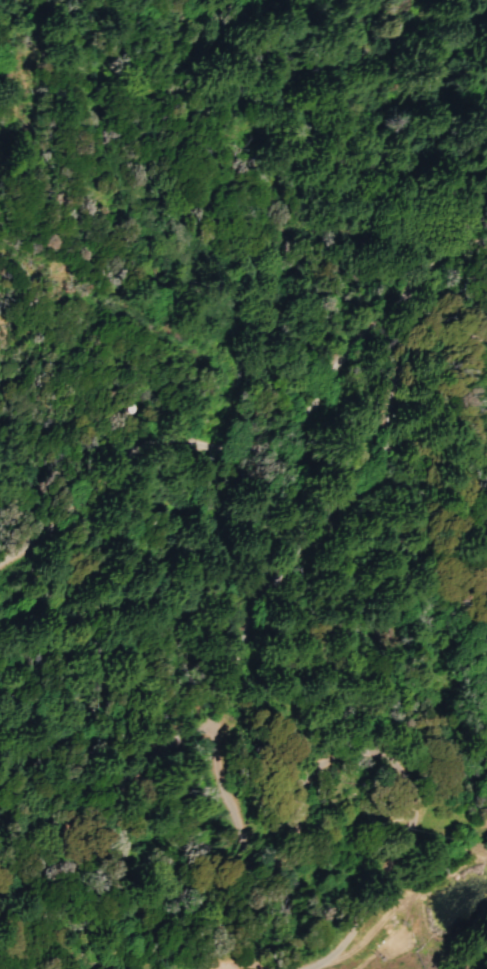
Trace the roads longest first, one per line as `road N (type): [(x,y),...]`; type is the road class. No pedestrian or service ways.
road 1 (residential): [(486,250),(440,272),(305,421),(261,453),(182,445),(123,474),(75,521),(0,555)]

